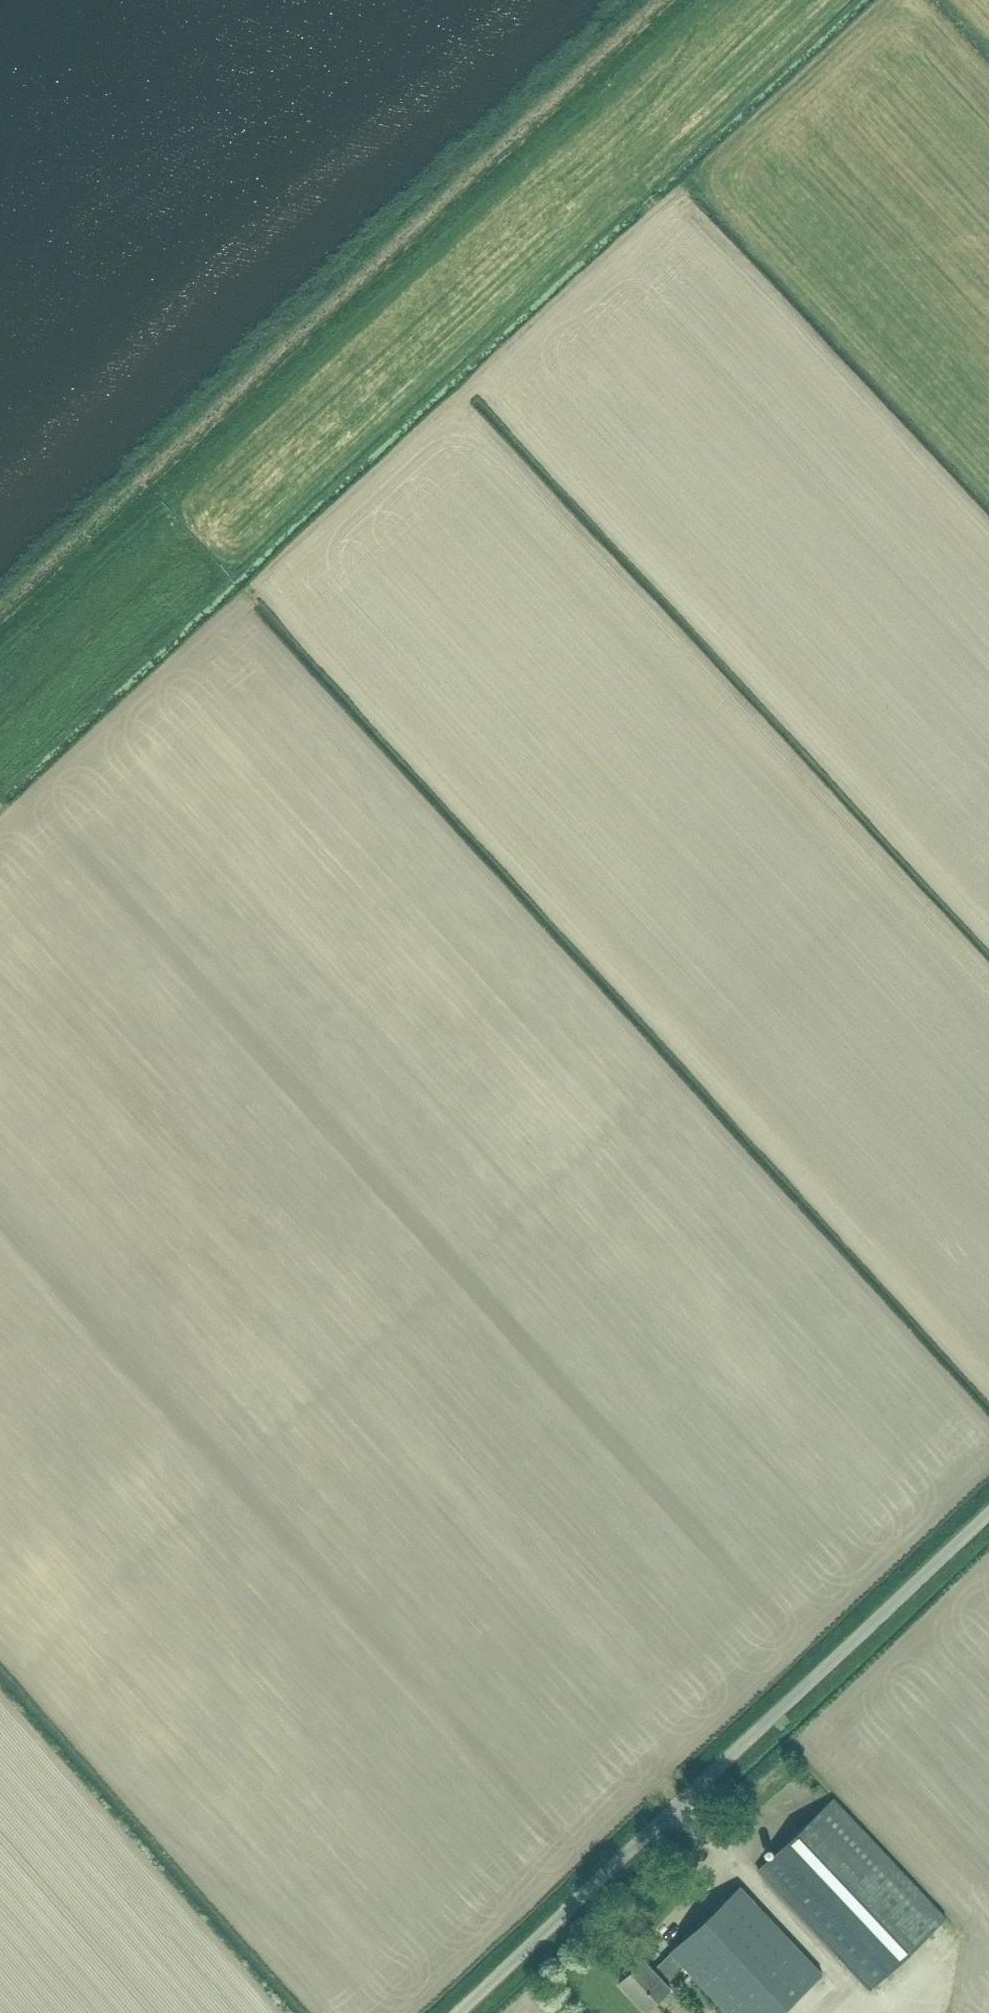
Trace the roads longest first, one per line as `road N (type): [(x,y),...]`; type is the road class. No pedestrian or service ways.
road 1 (unclassified): [(456,2012),(988,1510)]

